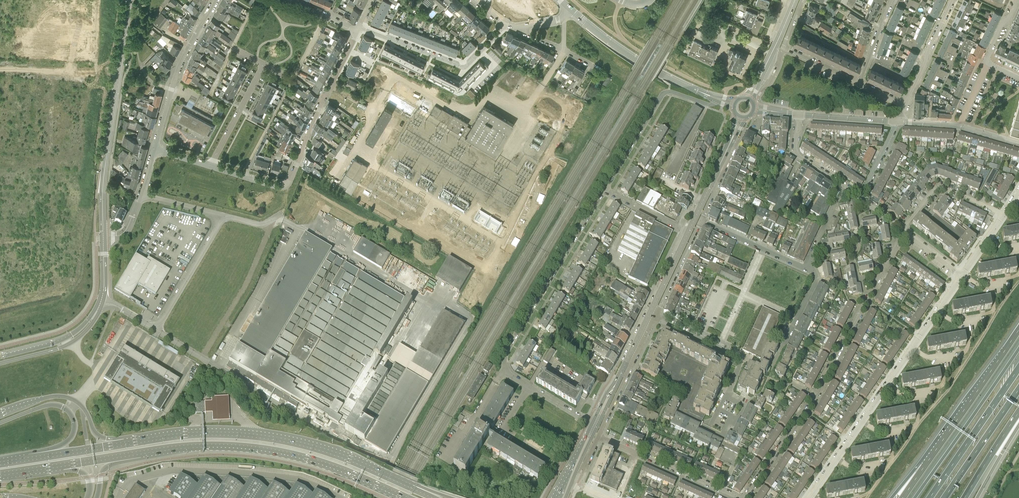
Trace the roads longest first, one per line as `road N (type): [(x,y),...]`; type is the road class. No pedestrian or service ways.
road 1 (residential): [(746,497),(814,396),(903,232)]
road 2 (residential): [(358,32),(285,186),(155,149)]
road 3 (primary): [(414,488),(328,451),(272,438),(190,434),(127,443)]
road 4 (primary): [(123,456),(189,446),(267,449),(407,497)]
road 5 (residential): [(102,300),(156,325),(224,215),(141,194)]
road 6 (residential): [(961,277),(808,497)]
road 7 (tertiary): [(103,237),(104,174),(130,0)]
road 8 (residential): [(529,389),(506,374),(507,352),(605,190)]
road 9 (trunk): [(1018,348),(915,497)]
road 10 (residential): [(605,190),(664,93),(711,105),(718,99)]
road 11 (residential): [(710,427),(740,360),(654,318)]
road 12 (residential): [(360,26),(463,65),(506,25)]
road 13 (trunk): [(1018,330),(925,464)]
road 14 (residential): [(155,149),(185,54),(215,0)]
road 15 (unclassified): [(718,99),(635,58),(584,20)]
road 16 (motorway): [(1018,368),(930,497)]
road 17 (tertiary): [(127,443),(95,434),(69,397),(0,414)]
road 18 (residential): [(733,497),(598,437)]
road 19 (tertiary): [(0,423),(48,405),(66,408),(73,434),(44,457)]
road 20 (residential): [(598,437),(654,318)]
road 21 (motorway): [(945,497),(1018,389)]
road 22 (residential): [(903,232),(937,188),(1004,215)]
road 23 (tertiary): [(0,363),(78,339),(102,300)]
road 24 (tertiary): [(102,300),(70,334),(0,355)]
road 25 (residential): [(769,371),(815,283),(805,268)]

